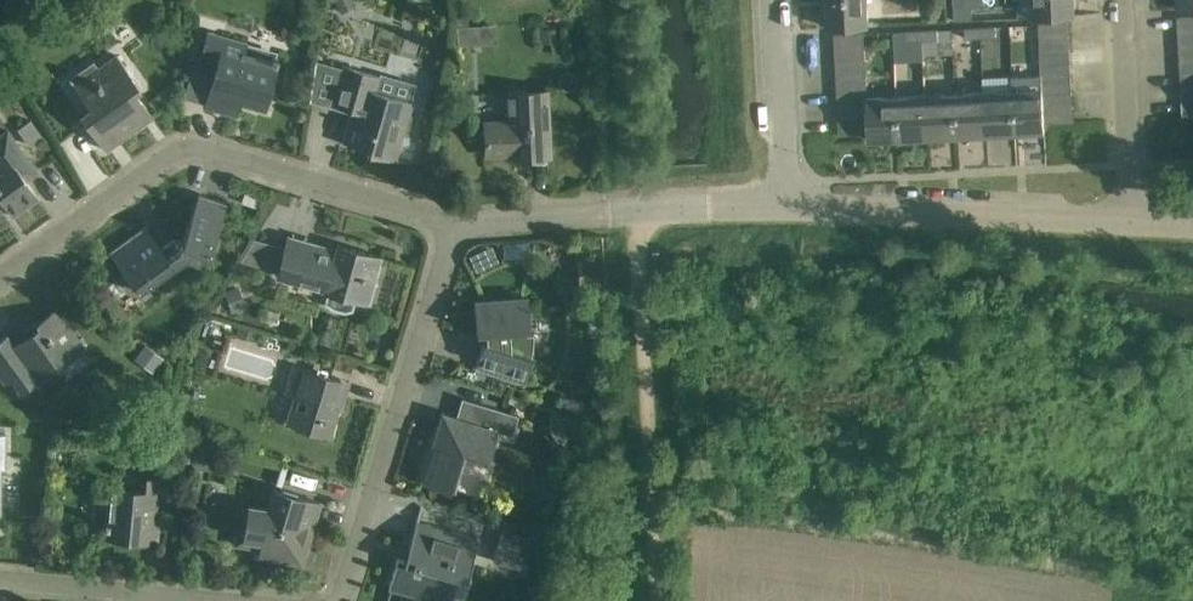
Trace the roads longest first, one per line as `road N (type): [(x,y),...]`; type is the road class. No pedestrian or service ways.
road 1 (residential): [(452,222),(337,600)]
road 2 (unclassified): [(452,222),(791,211)]
road 3 (unclassified): [(1130,220),(791,211)]
road 4 (track): [(641,213),(653,504)]
road 5 (residential): [(205,149),(452,222)]
road 6 (residential): [(0,277),(170,156),(205,149)]
road 7 (residential): [(1130,220),(1122,0)]
road 8 (residential): [(211,600),(0,579)]
road 9 (residential): [(791,211),(778,0)]

